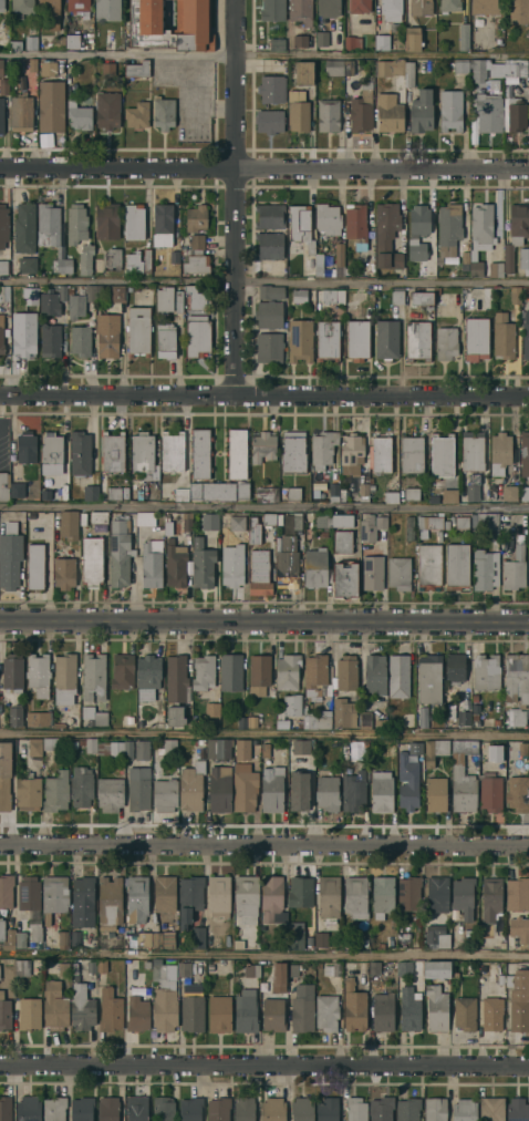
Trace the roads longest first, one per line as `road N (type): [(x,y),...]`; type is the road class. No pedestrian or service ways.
road 1 (tertiary): [(528,620),(0,618)]
road 2 (residential): [(528,844),(0,846)]
road 3 (residential): [(528,392),(0,391)]
road 4 (residential): [(528,166),(0,167)]
road 5 (residential): [(528,1065),(0,1065)]
road 6 (residential): [(230,0),(230,391)]

